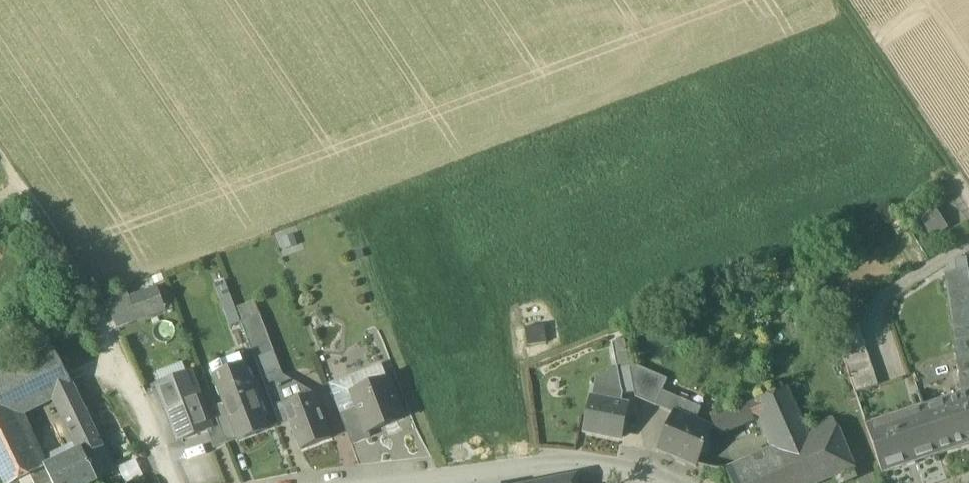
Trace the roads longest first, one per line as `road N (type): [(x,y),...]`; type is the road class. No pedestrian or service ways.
road 1 (residential): [(640,482),(582,466),(417,482)]
road 2 (track): [(834,0),(954,181)]
road 3 (track): [(0,162),(104,319)]
road 4 (residential): [(177,482),(104,319)]

